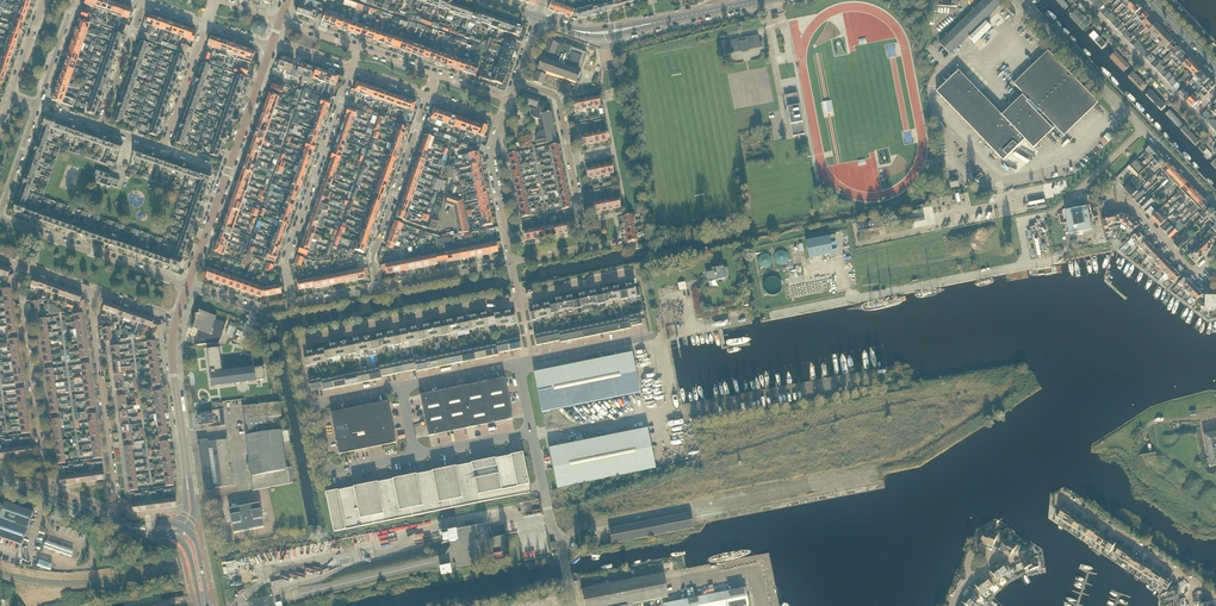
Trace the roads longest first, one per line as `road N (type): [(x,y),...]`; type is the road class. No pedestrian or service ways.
road 1 (unclassified): [(566,542),(591,524),(868,475)]
road 2 (residential): [(315,403),(299,348),(309,337),(520,301)]
road 3 (unclassified): [(188,286),(272,46)]
road 4 (residential): [(352,68),(286,267),(292,304)]
road 5 (residential): [(45,498),(22,266)]
road 6 (residential): [(114,521),(96,291)]
road 7 (residential): [(380,288),(374,253),(429,95)]
road 8 (residential): [(188,286),(0,217)]
road 9 (unclassified): [(1155,141),(1017,0)]
road 10 (tertiary): [(538,18),(593,33),(713,10)]
road 11 (residential): [(585,221),(558,97),(518,81)]
road 12 (residential): [(1197,584),(1059,499)]
road 13 (residential): [(1194,115),(1082,0)]
road 14 (unclassified): [(187,473),(174,375),(177,319)]
road 15 (residential): [(315,403),(326,462),(339,470),(414,455)]
road 16 (residential): [(512,262),(492,154),(503,121)]
road 17 (residential): [(512,262),(380,288)]
road 18 (residential): [(145,1),(102,127)]
road 19 (residential): [(164,148),(207,23)]
road 20 (residential): [(519,362),(400,386)]
road 21 (residential): [(414,455),(533,431)]
road 22 (residential): [(530,359),(649,336)]
road 23 (residential): [(1215,252),(1192,270),(1129,205)]

